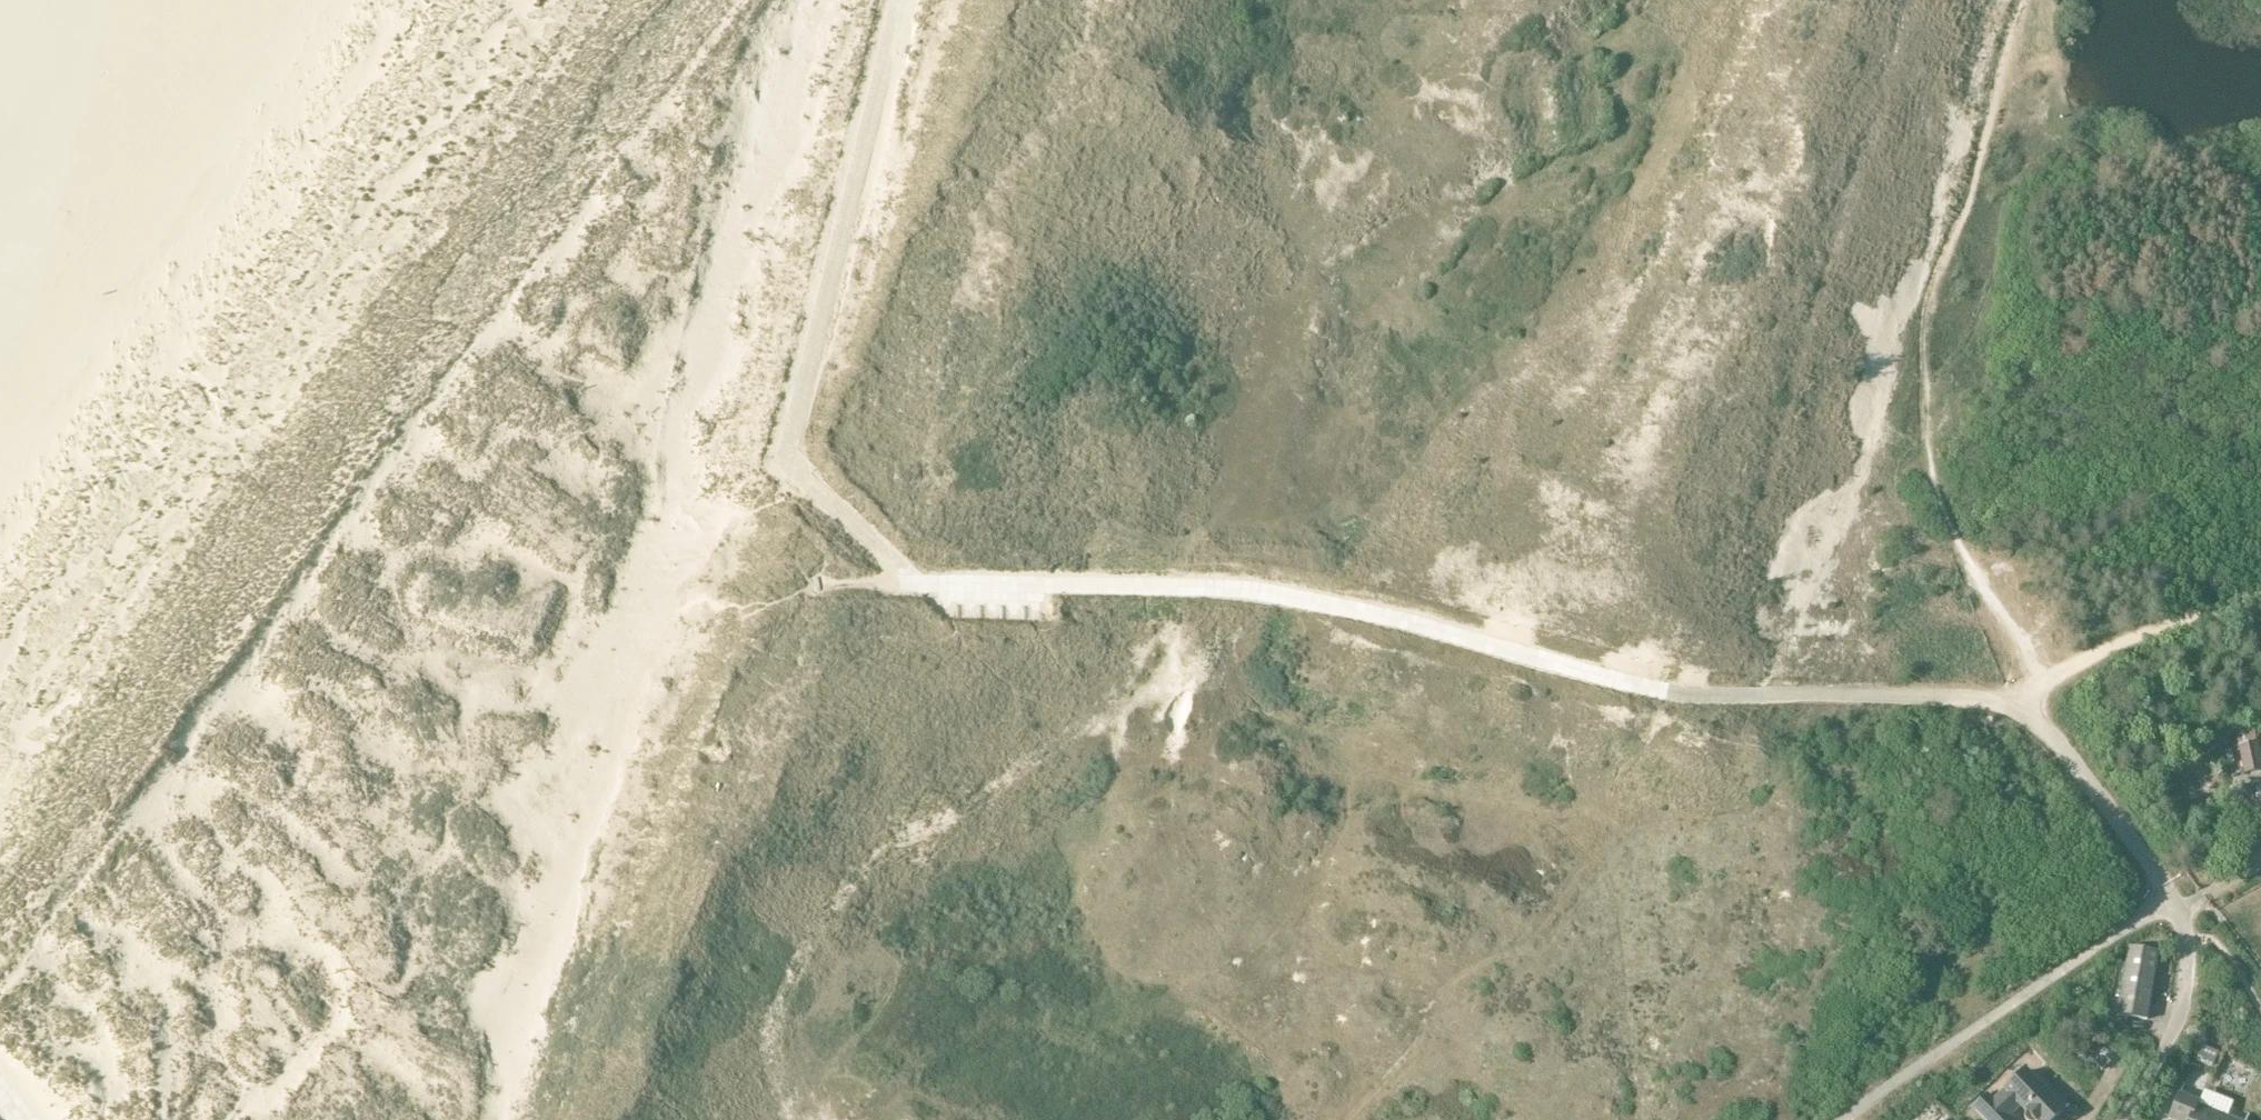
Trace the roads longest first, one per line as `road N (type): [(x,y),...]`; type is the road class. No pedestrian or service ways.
road 1 (unclassified): [(2126,1119),(2167,1043),(2188,978),(2187,938),(2172,905)]

